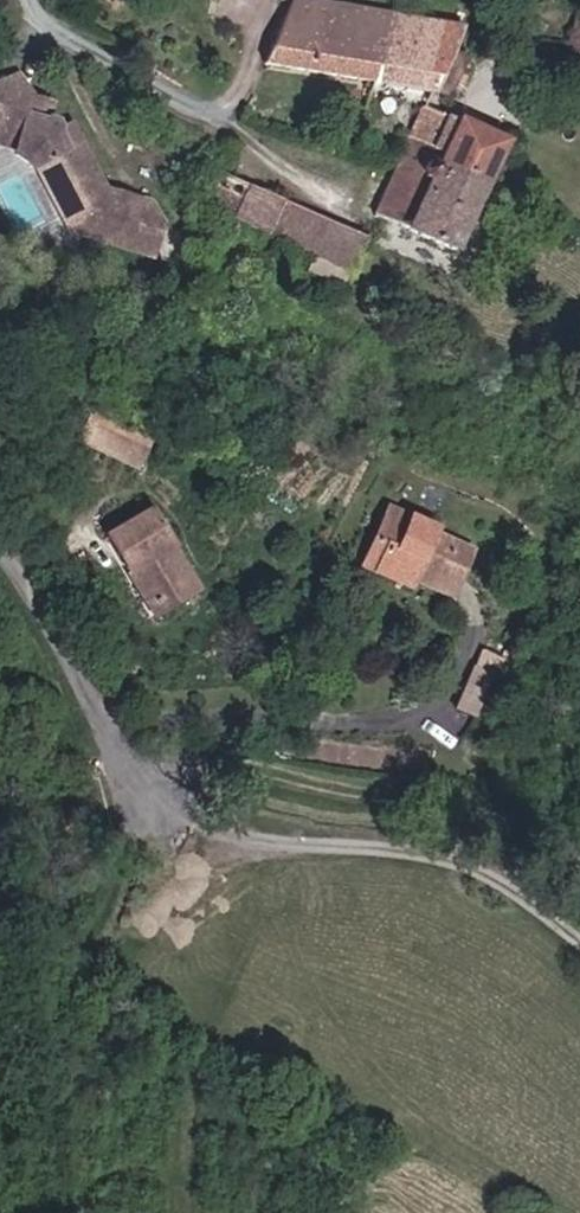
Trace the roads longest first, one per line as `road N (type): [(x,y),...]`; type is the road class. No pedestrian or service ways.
road 1 (residential): [(0,540),(112,732),(127,801),(123,848)]
road 2 (track): [(123,848),(0,990)]

